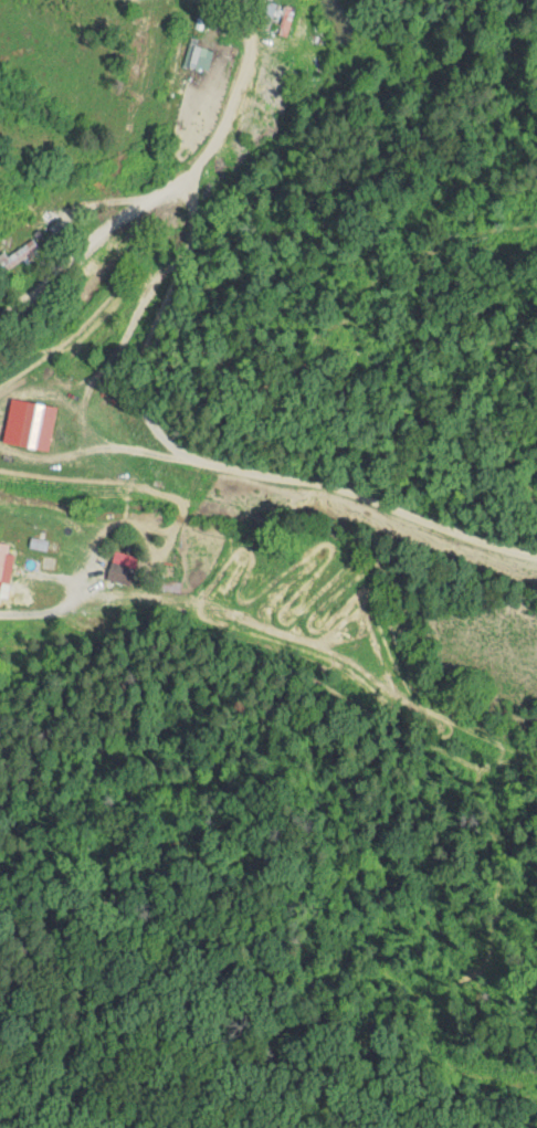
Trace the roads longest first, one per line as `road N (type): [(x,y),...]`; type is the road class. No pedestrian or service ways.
road 1 (residential): [(0,338),(141,186),(242,0)]

